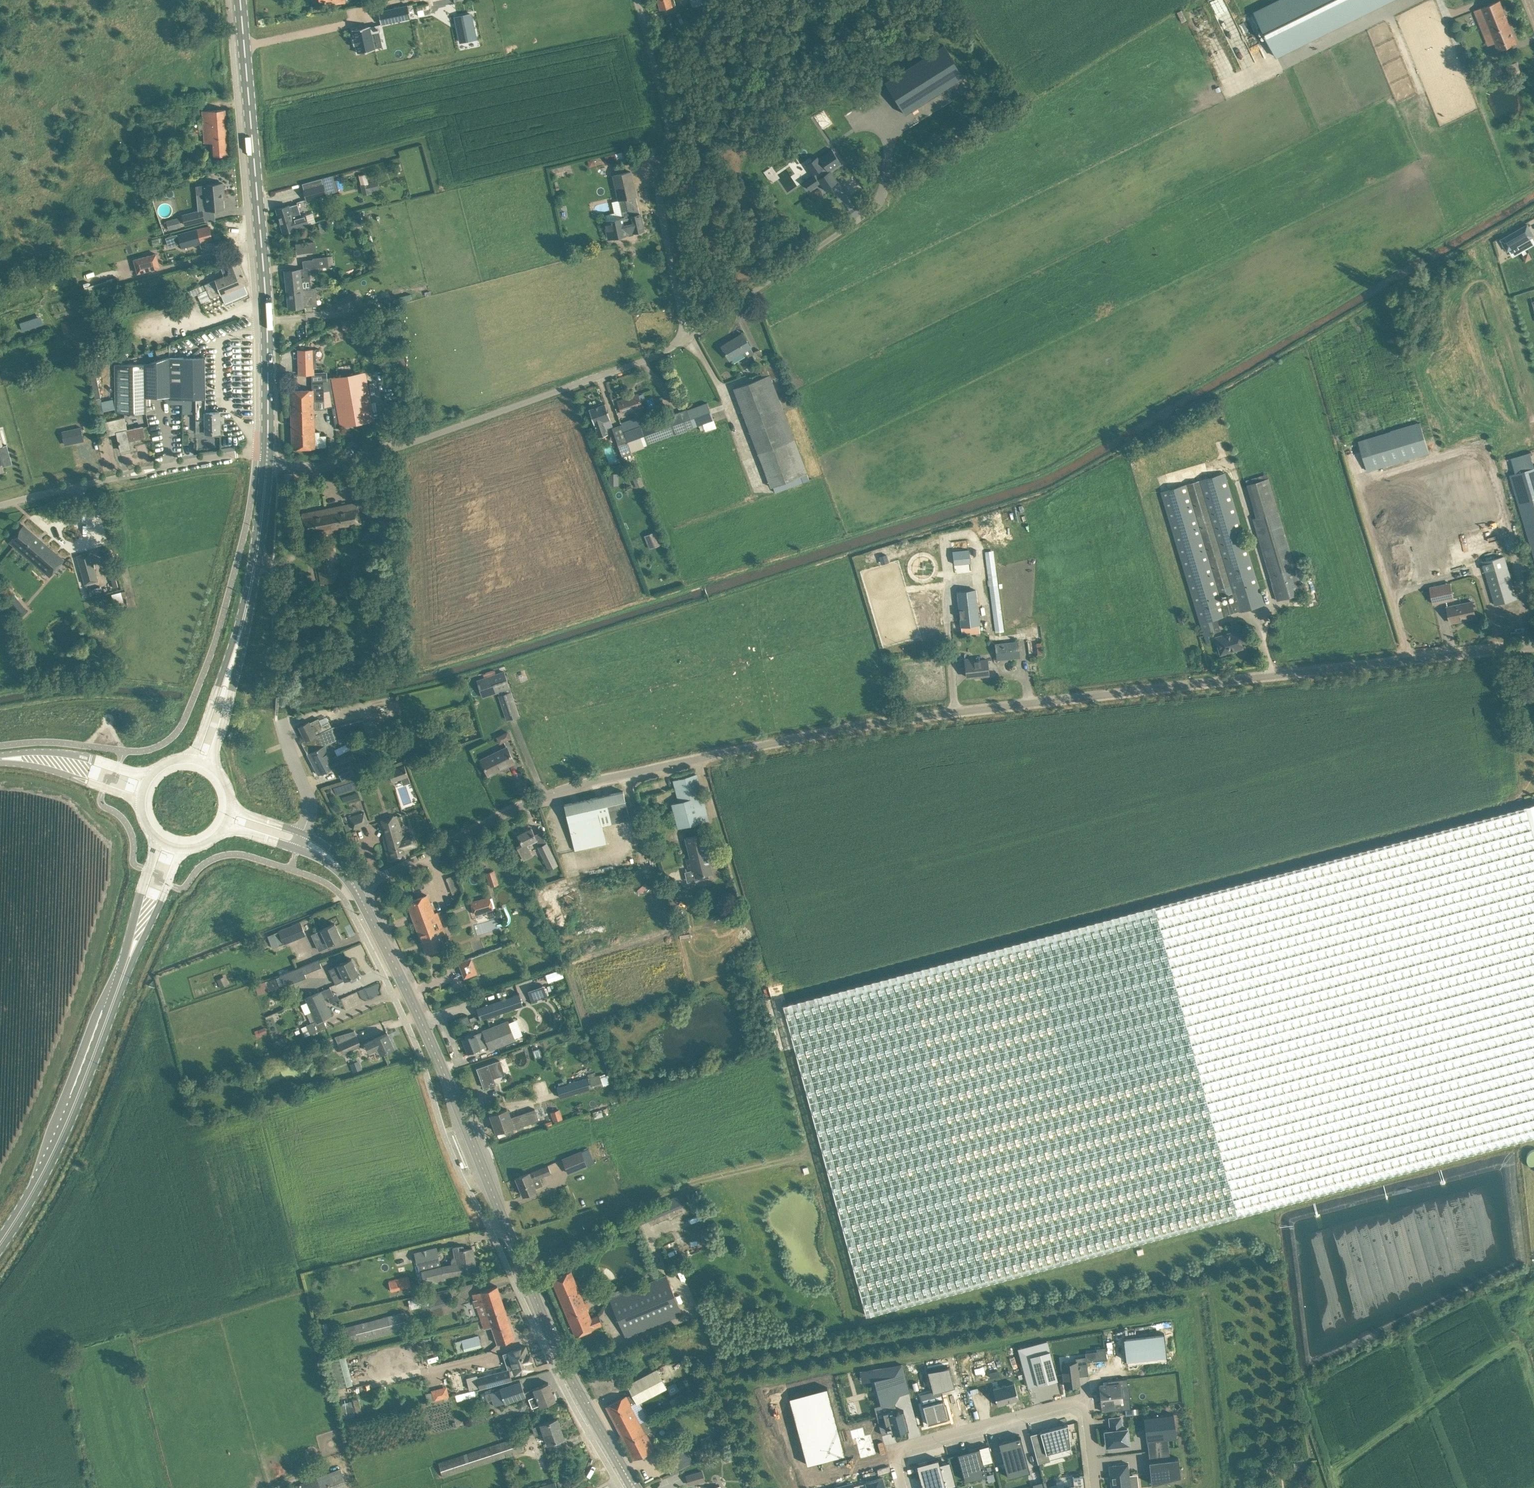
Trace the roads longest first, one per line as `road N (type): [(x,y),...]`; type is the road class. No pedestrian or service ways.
road 1 (unclassified): [(356,888),(489,825),(652,769),(745,749),(897,721),(1533,646)]
road 2 (tertiary): [(634,1487),(560,1360),(443,1071),(356,888)]
road 3 (secondary): [(240,0),(267,330),(267,459)]
road 4 (unclassified): [(267,459),(323,468),(377,454),(690,337)]
road 5 (unclassified): [(690,337),(659,197),(667,112),(638,0)]
road 6 (secondary): [(0,1243),(59,1141),(128,959)]
road 7 (unclassified): [(1096,1487),(1088,1412),(1078,1401),(908,1444),(895,1465)]
road 8 (unclassified): [(0,506),(191,461),(247,453),(267,459)]
road 9 (unclassified): [(690,337),(880,209)]
road 10 (secondary): [(267,459),(236,644)]
road 11 (secondary): [(210,767),(236,644)]
road 12 (secondary): [(128,959),(183,846)]
road 13 (secondary): [(161,838),(128,959)]
road 14 (secondary): [(236,644),(191,759)]

